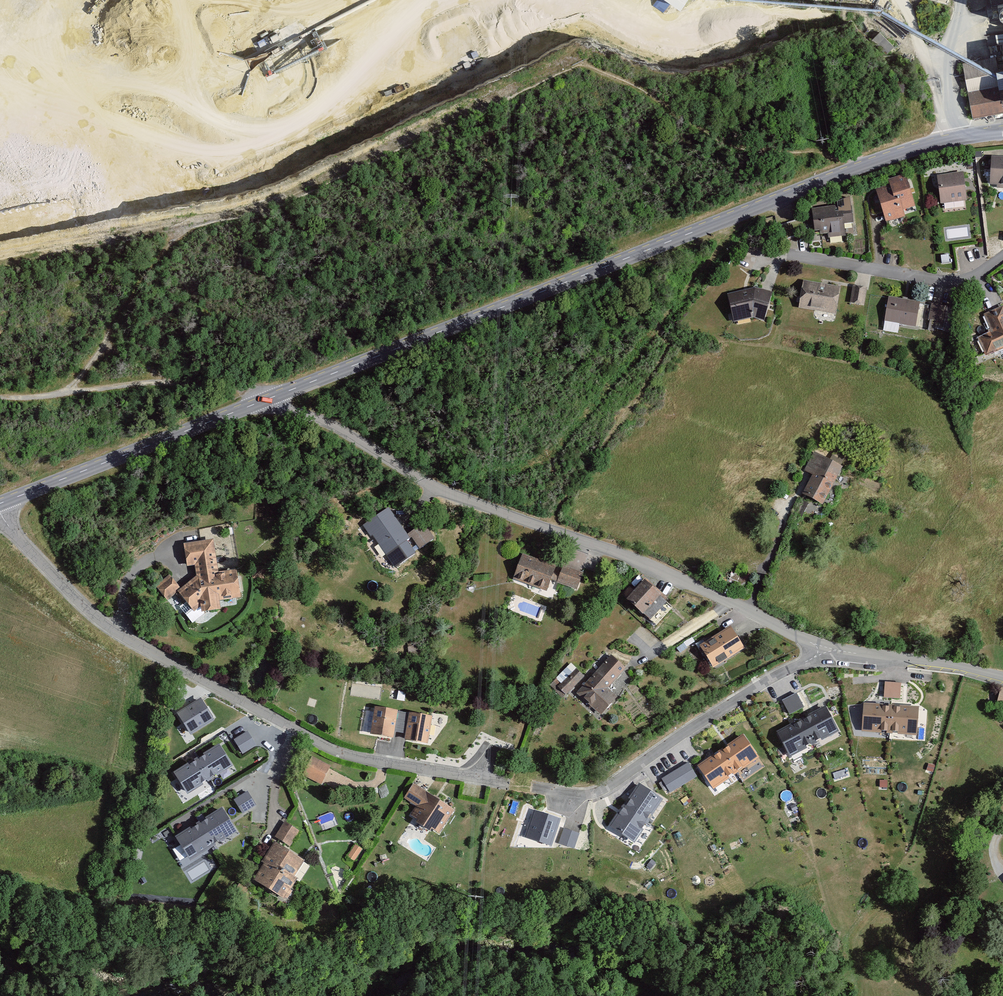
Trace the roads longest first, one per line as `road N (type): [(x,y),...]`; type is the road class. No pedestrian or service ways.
road 1 (tertiary): [(262,403),(871,164),(958,141)]
road 2 (residential): [(847,654),(603,550),(444,494),(352,438),(262,403)]
road 3 (residential): [(0,520),(119,637),(327,749),(506,786)]
road 4 (track): [(724,142),(578,63),(322,185),(260,201)]
road 5 (track): [(871,164),(724,142),(590,146),(441,129)]
road 6 (track): [(747,213),(543,458),(444,494)]
road 7 (residential): [(847,654),(771,677),(605,790),(569,796),(531,789)]
road 8 (track): [(260,201),(177,242),(66,395)]
road 9 (tertiary): [(0,504),(262,403)]
road 10 (track): [(262,403),(209,382),(0,399)]
road 11 (track): [(260,201),(0,257)]
road 12 (residential): [(1002,681),(847,654)]
road 13 (unclassified): [(958,141),(944,73),(960,0)]

